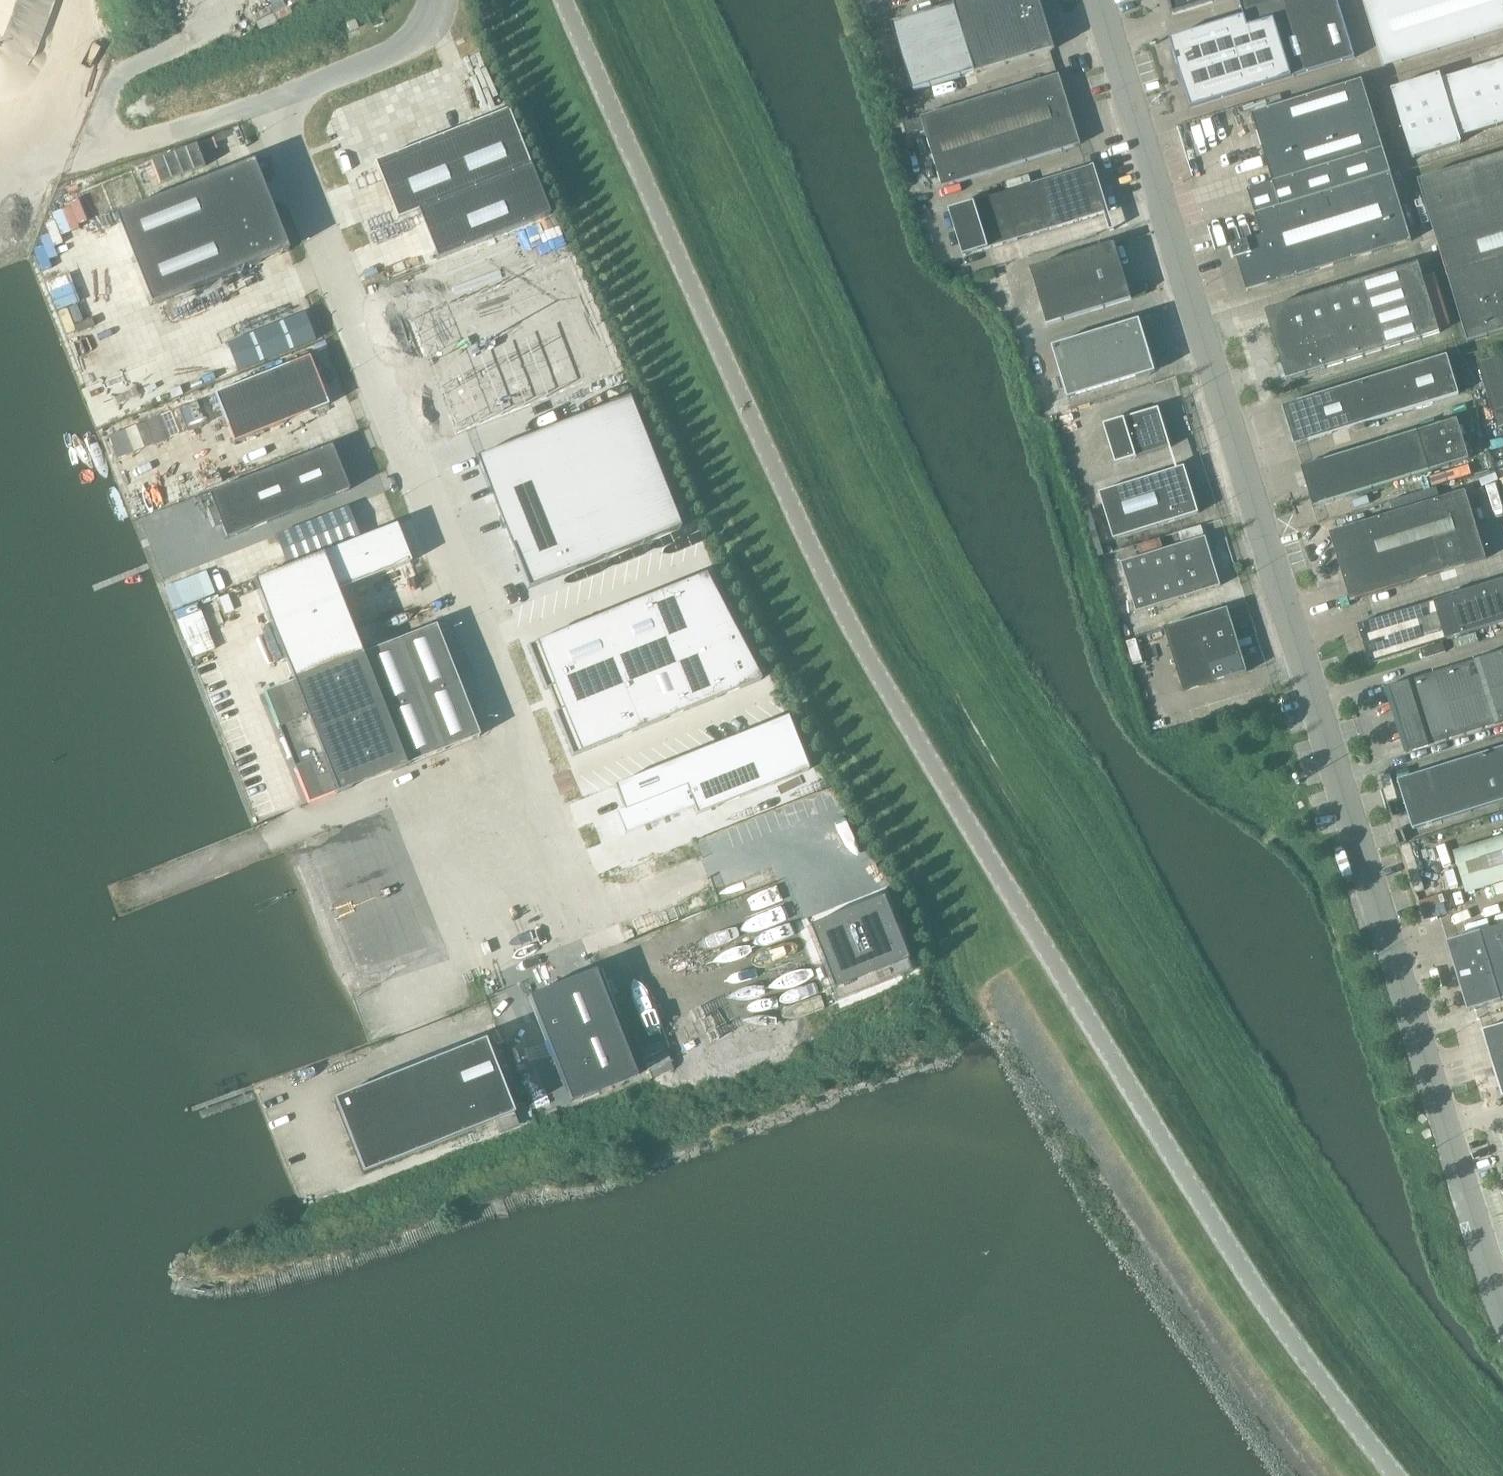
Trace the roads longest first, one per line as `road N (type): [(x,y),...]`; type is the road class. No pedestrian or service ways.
road 1 (tertiary): [(1398,1475),(1235,1256),(888,693),(813,547),(564,0)]
road 2 (unclassified): [(1502,1308),(1100,0)]

